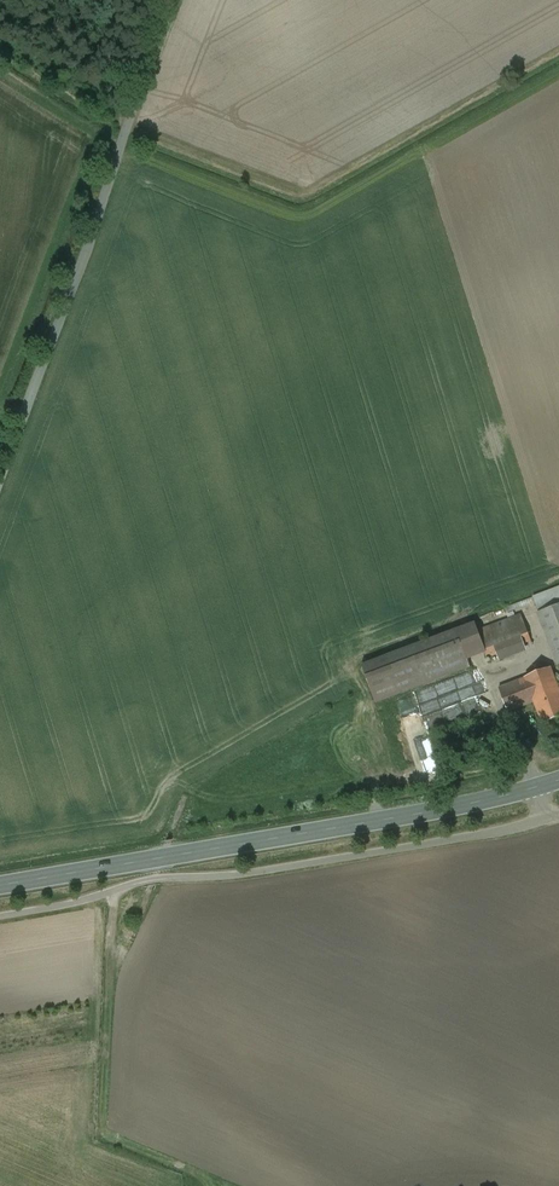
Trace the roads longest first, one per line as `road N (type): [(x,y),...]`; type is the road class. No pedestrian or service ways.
road 1 (primary): [(558,780),(485,801),(0,885)]
road 2 (track): [(165,0),(128,98),(122,143),(0,476)]
road 3 (track): [(136,926),(187,793)]

